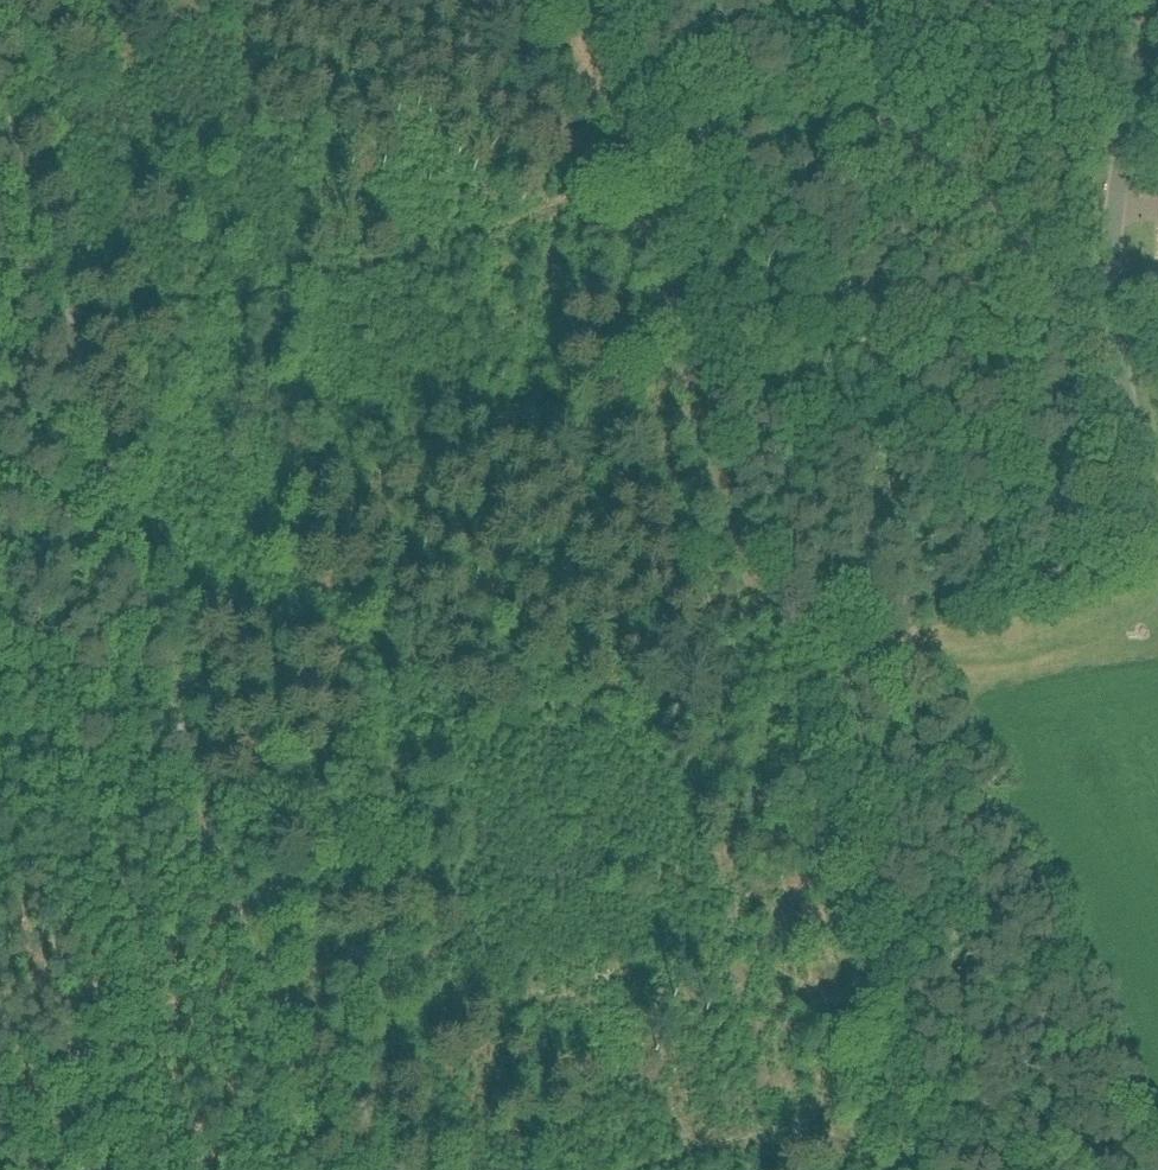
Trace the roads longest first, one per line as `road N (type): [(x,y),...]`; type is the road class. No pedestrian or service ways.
road 1 (track): [(916,1169),(582,0)]
road 2 (unclassified): [(1157,517),(1125,406),(1108,263),(1157,1)]

